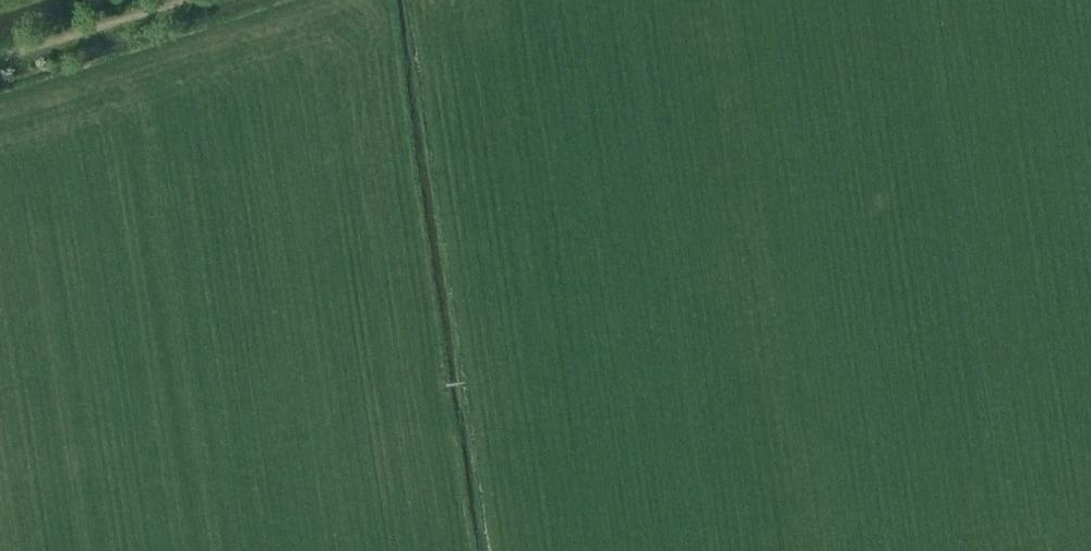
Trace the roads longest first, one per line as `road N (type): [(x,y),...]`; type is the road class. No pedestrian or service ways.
road 1 (track): [(183,0),(0,56)]

